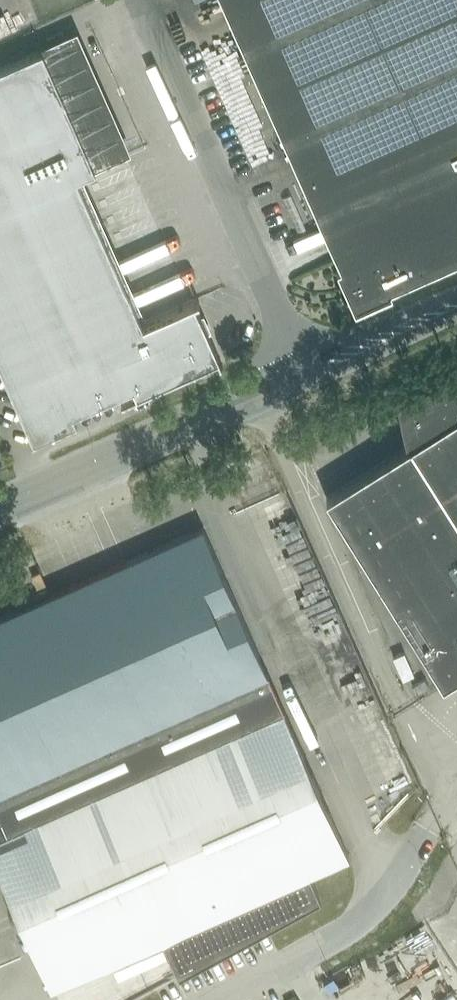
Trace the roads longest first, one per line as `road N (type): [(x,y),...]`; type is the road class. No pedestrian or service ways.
road 1 (unclassified): [(305,371),(138,0)]
road 2 (tertiary): [(0,509),(305,371)]
road 3 (unclassified): [(455,784),(364,918),(224,999)]
road 4 (tertiary): [(305,371),(456,304)]

